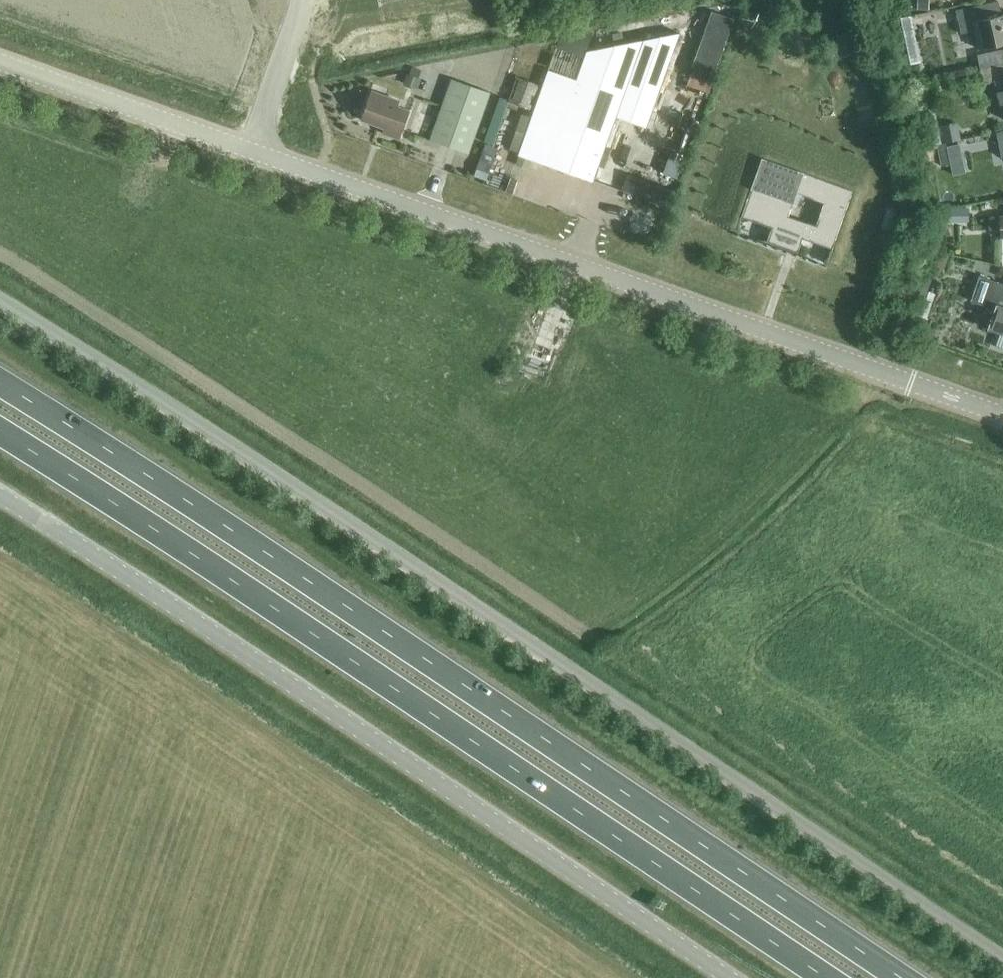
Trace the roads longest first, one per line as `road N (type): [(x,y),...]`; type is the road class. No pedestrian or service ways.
road 1 (unclassified): [(1002,958),(237,451),(0,305)]
road 2 (trunk): [(899,977),(0,388)]
road 3 (trunk): [(0,438),(821,977)]
road 4 (unclassified): [(0,499),(728,977)]
road 5 (residential): [(1002,415),(250,152)]
road 6 (unclassified): [(250,152),(0,64)]
road 7 (track): [(300,0),(250,152)]

